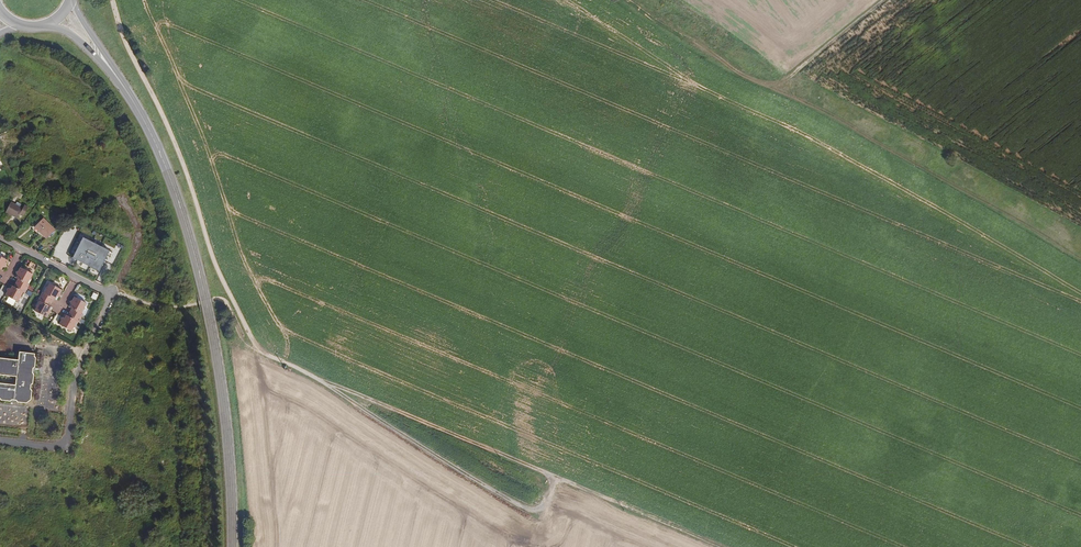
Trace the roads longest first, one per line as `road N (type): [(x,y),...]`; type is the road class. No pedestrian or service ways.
road 1 (secondary): [(233,546),(224,404),(193,247),(162,158),(121,83)]
road 2 (track): [(263,353),(215,267),(113,0)]
road 3 (track): [(627,0),(765,86),(783,82),(887,0)]
road 4 (track): [(322,381),(526,509),(543,508),(556,478)]
road 5 (track): [(556,478),(322,381)]
road 6 (residential): [(0,441),(64,449),(78,367),(111,294)]
road 7 (track): [(716,546),(556,478)]
road 8 (residential): [(0,237),(111,294)]

